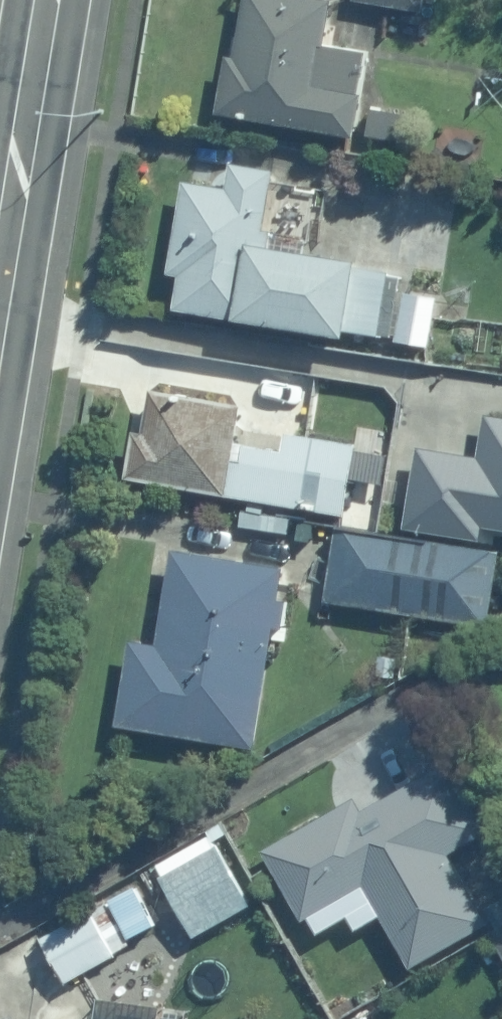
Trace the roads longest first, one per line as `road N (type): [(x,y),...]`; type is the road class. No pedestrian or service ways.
road 1 (secondary): [(0,303),(49,0)]

